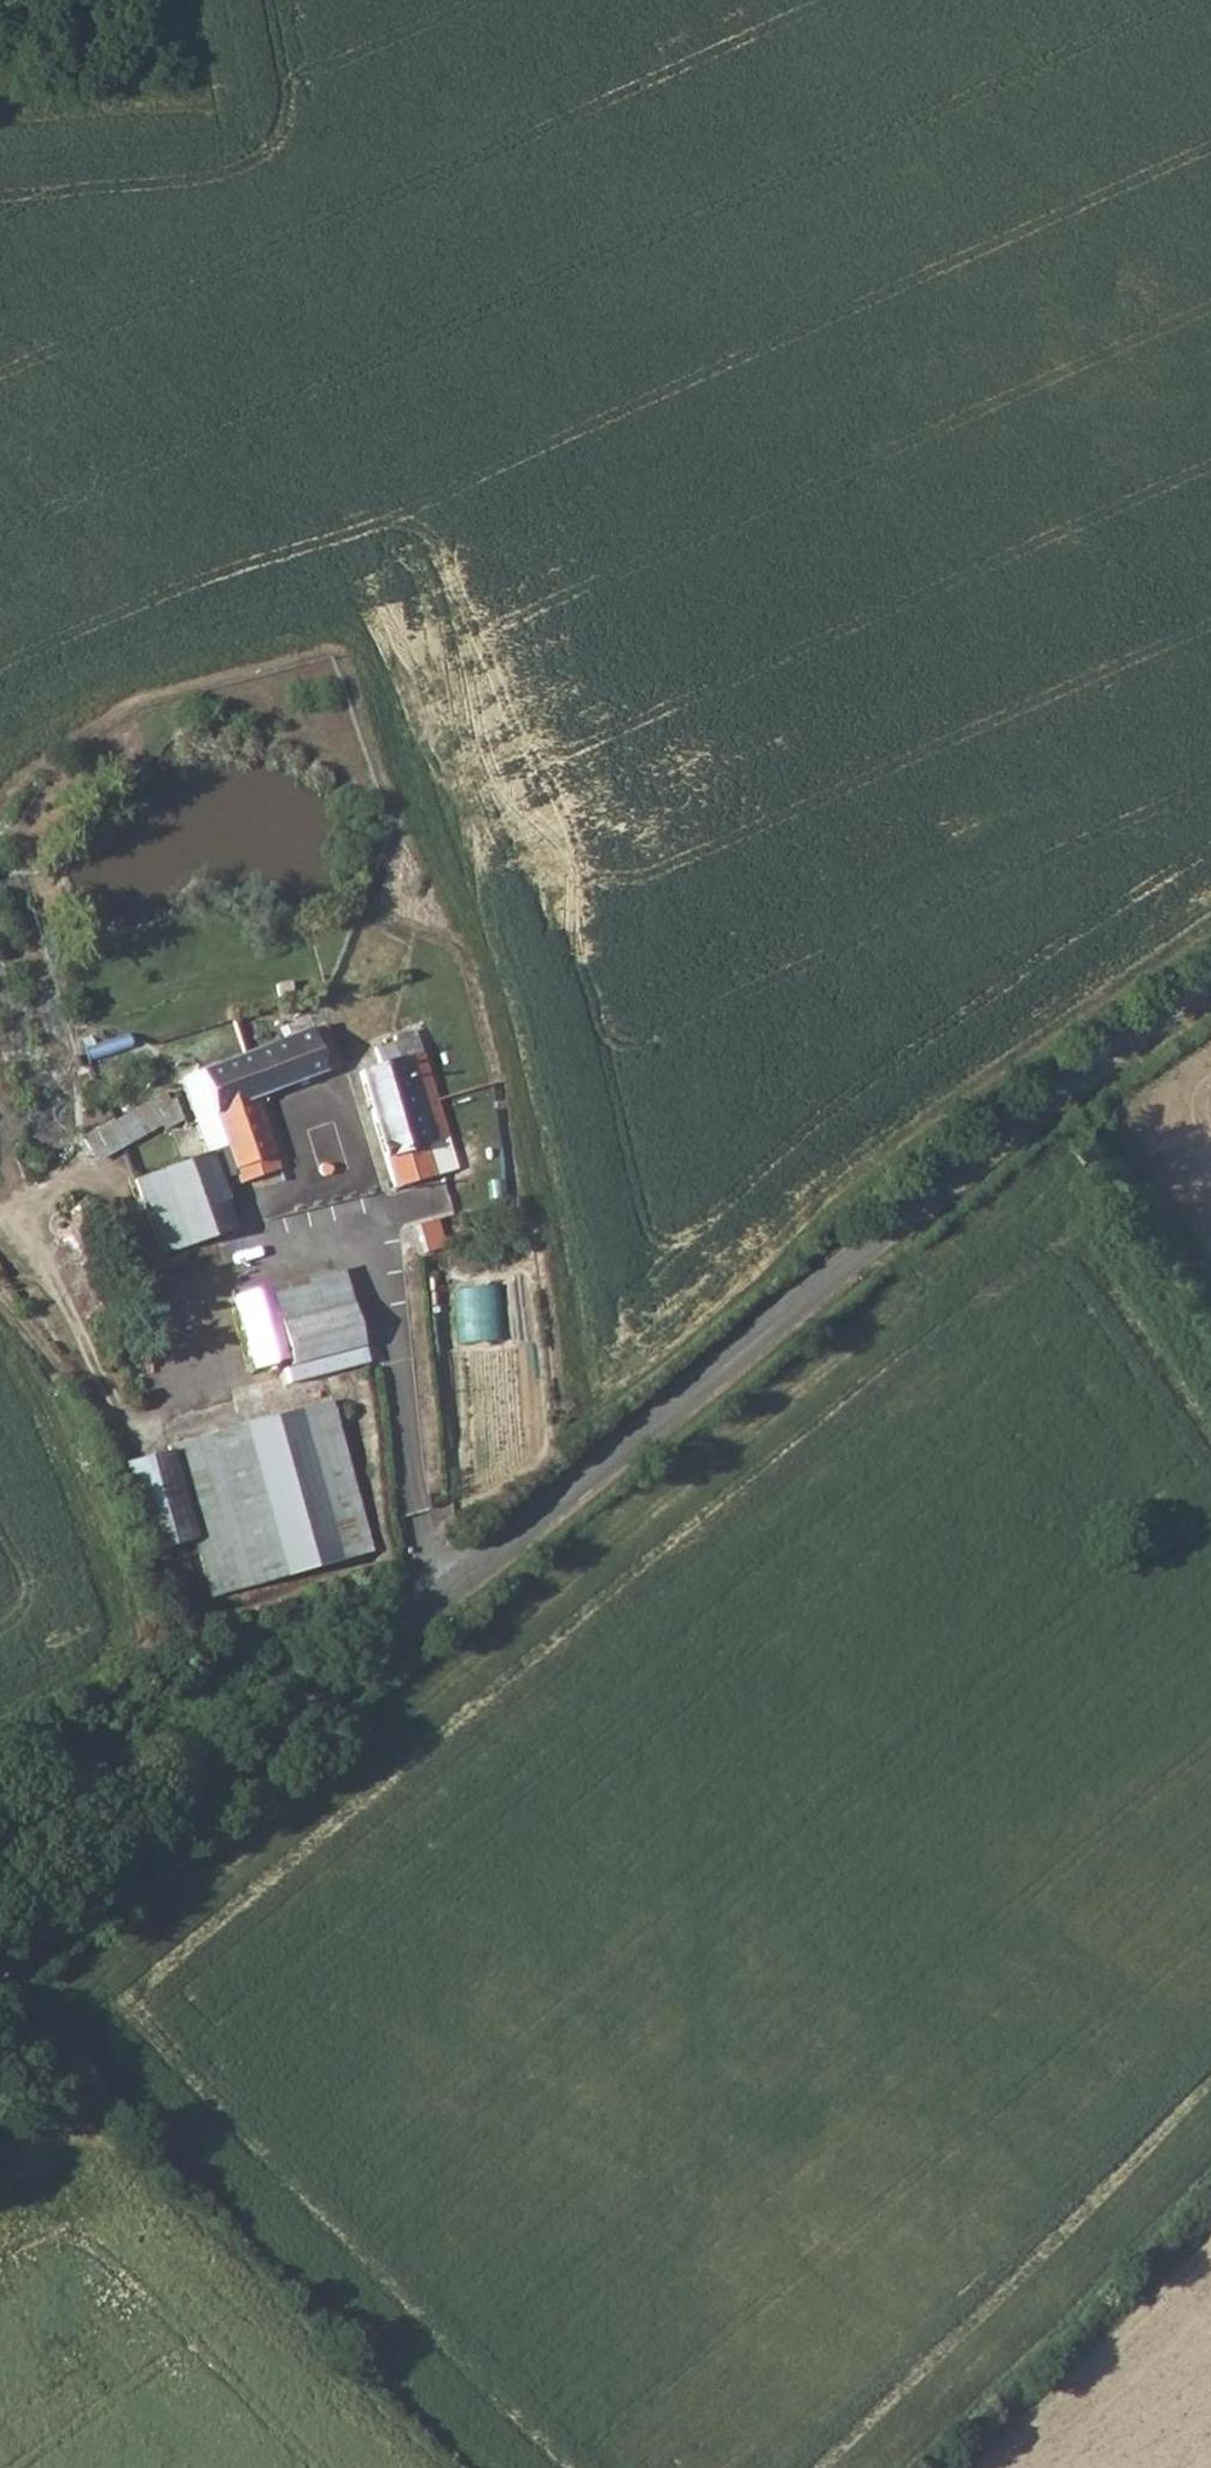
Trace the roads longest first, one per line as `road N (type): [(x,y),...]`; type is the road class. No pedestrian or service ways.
road 1 (unclassified): [(1210,979),(1117,1041),(0,1963)]

